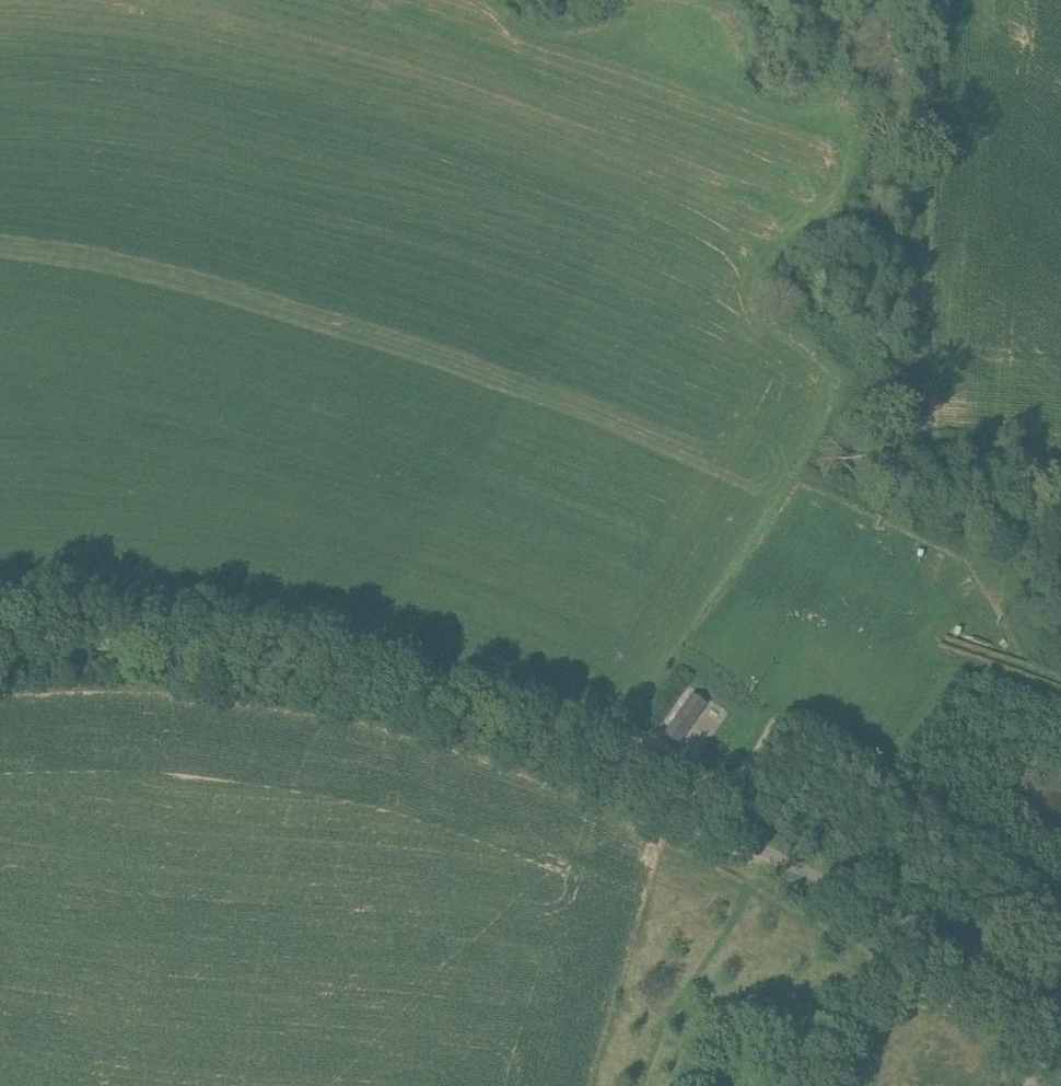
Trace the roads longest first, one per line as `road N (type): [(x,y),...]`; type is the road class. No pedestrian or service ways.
road 1 (unclassified): [(1060,1002),(592,766),(476,719),(219,655),(82,641),(0,644)]

